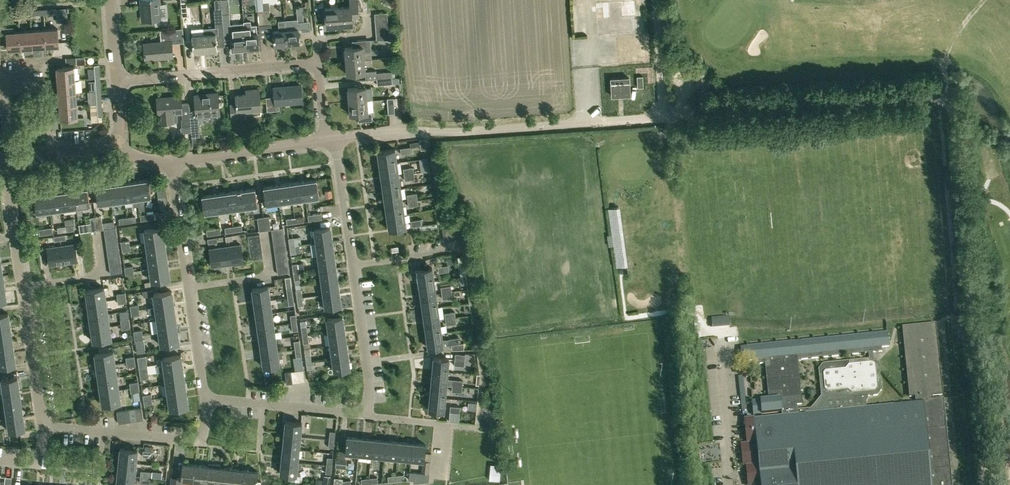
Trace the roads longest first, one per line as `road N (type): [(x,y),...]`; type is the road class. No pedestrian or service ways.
road 1 (track): [(986,484),(955,111),(937,99),(706,114)]
road 2 (residential): [(706,114),(335,138)]
road 3 (residential): [(117,80),(318,61)]
road 4 (residential): [(44,427),(192,440),(203,429),(206,399)]
road 5 (residential): [(206,399),(368,416)]
road 6 (residential): [(326,139),(171,160)]
road 7 (residential): [(368,416),(353,266)]
road 8 (residential): [(44,427),(23,287)]
road 9 (residential): [(191,288),(171,160)]
road 10 (residential): [(353,266),(335,138)]
road 11 (residential): [(23,287),(9,161)]
road 12 (residential): [(23,287),(102,276),(99,234)]
road 13 (residential): [(191,288),(266,277),(266,234)]

